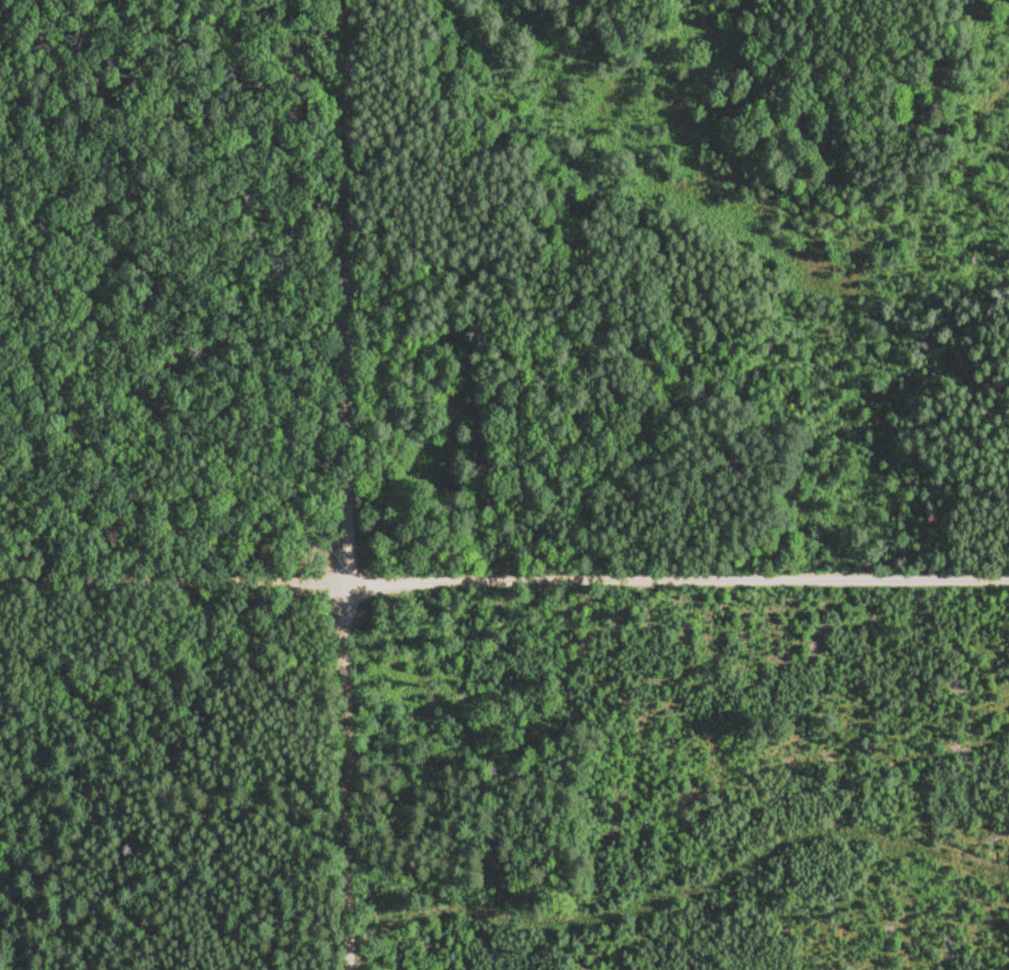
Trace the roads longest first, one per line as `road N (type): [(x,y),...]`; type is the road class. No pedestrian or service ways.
road 1 (residential): [(1008,578),(345,584)]
road 2 (residential): [(345,584),(348,0)]
road 3 (residential): [(348,969),(345,584)]

